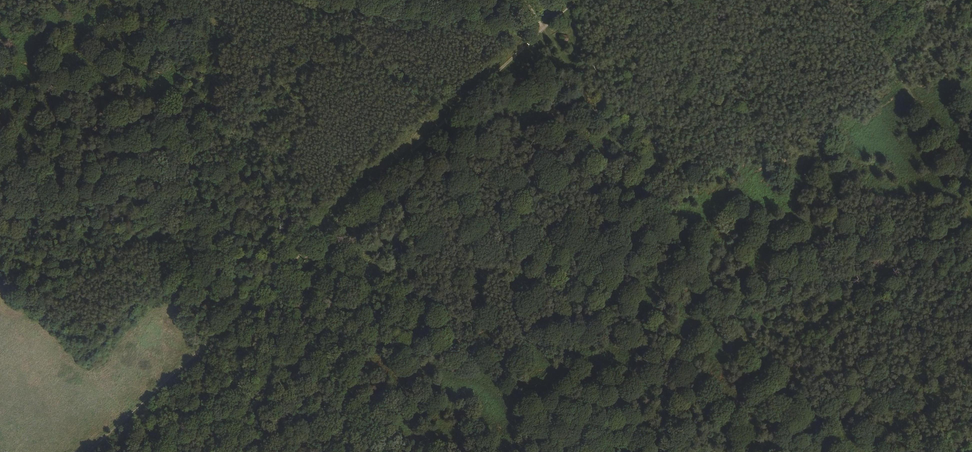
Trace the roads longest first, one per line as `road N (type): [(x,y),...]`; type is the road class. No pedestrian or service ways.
road 1 (track): [(583,0),(102,451)]

